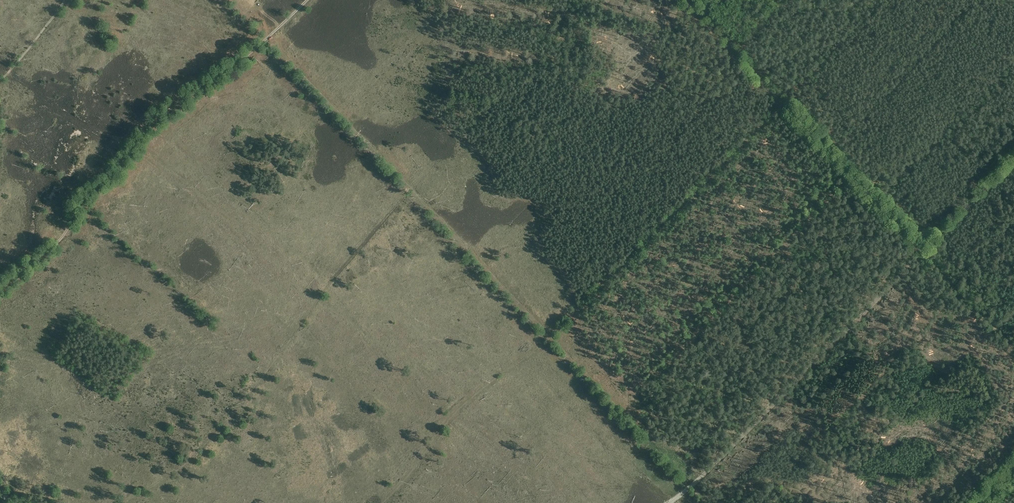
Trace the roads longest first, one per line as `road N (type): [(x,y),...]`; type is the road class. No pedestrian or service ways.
road 1 (track): [(684,0),(920,253),(668,502)]
road 2 (track): [(308,0),(159,118),(81,203),(61,239),(0,289)]

